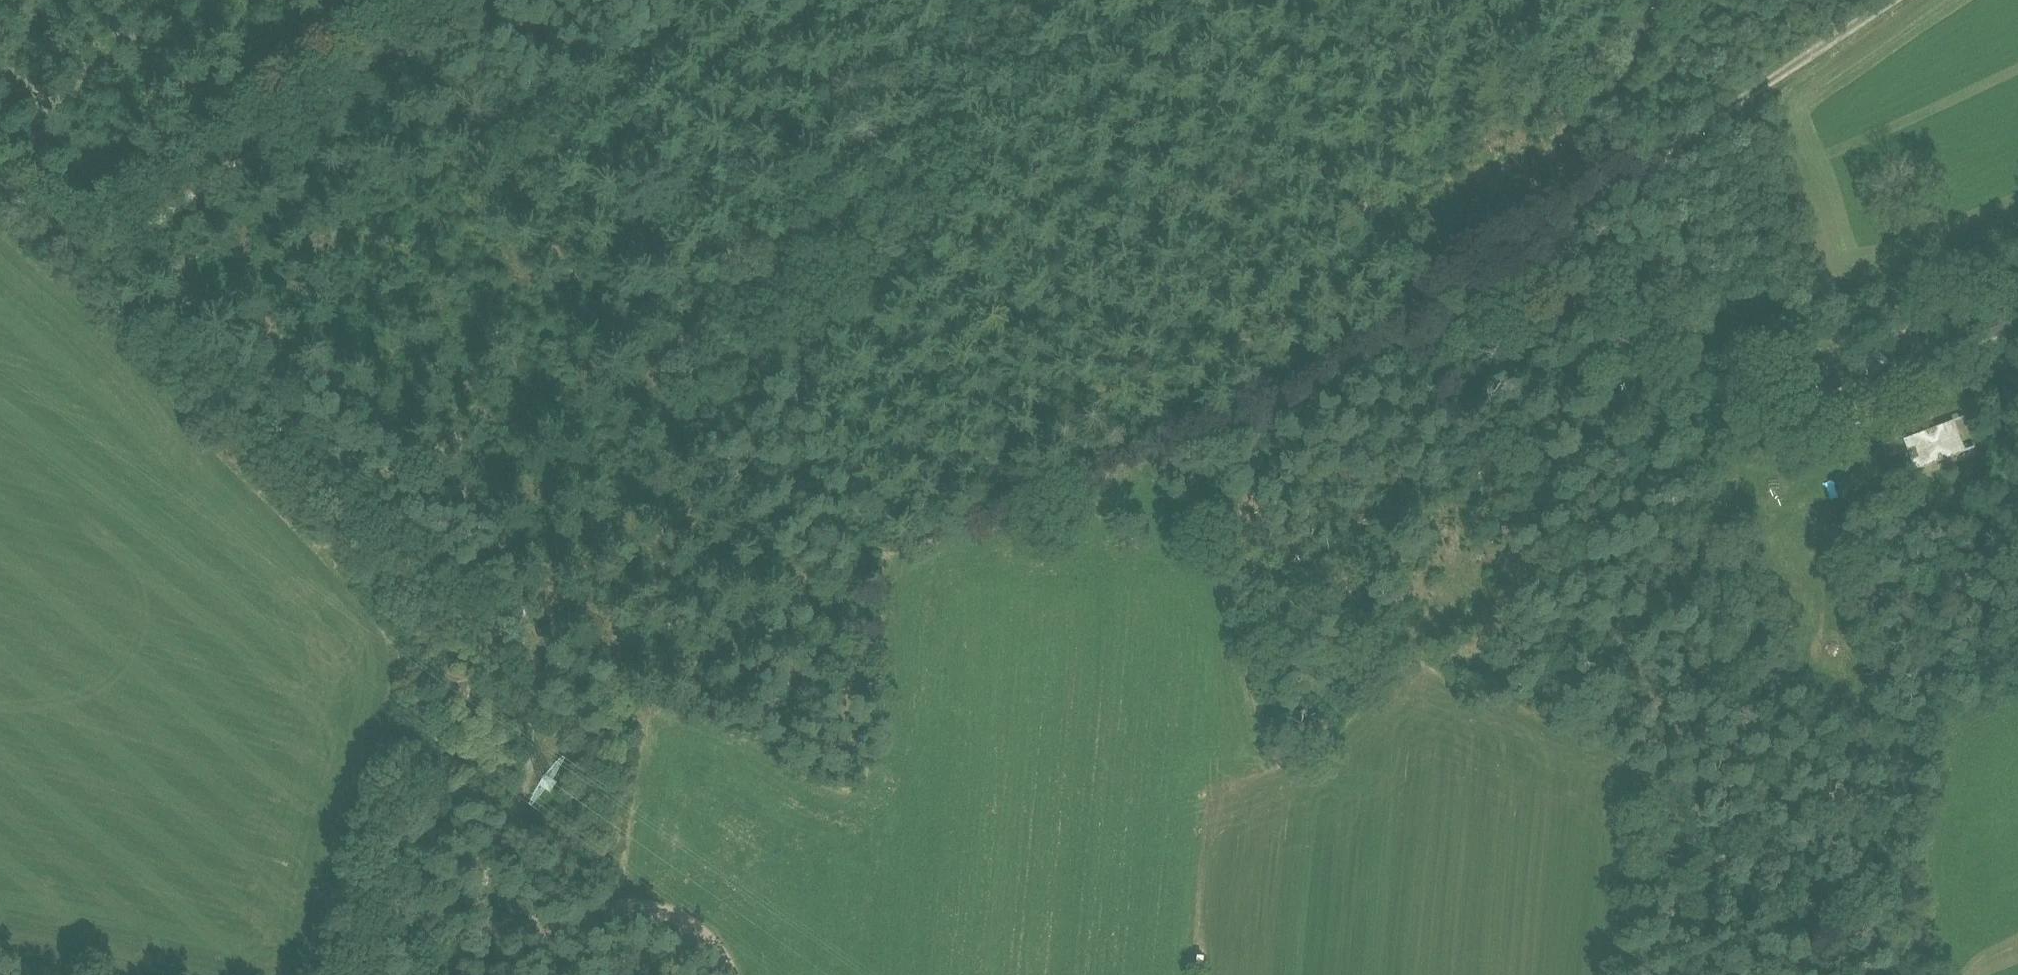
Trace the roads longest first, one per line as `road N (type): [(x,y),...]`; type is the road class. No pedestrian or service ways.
road 1 (track): [(1896,0),(1409,320),(1171,445)]
road 2 (track): [(479,0),(99,264)]
road 3 (track): [(1644,164),(1740,439),(1758,446),(1841,420)]
road 4 (track): [(440,924),(604,885),(710,942),(732,974)]

